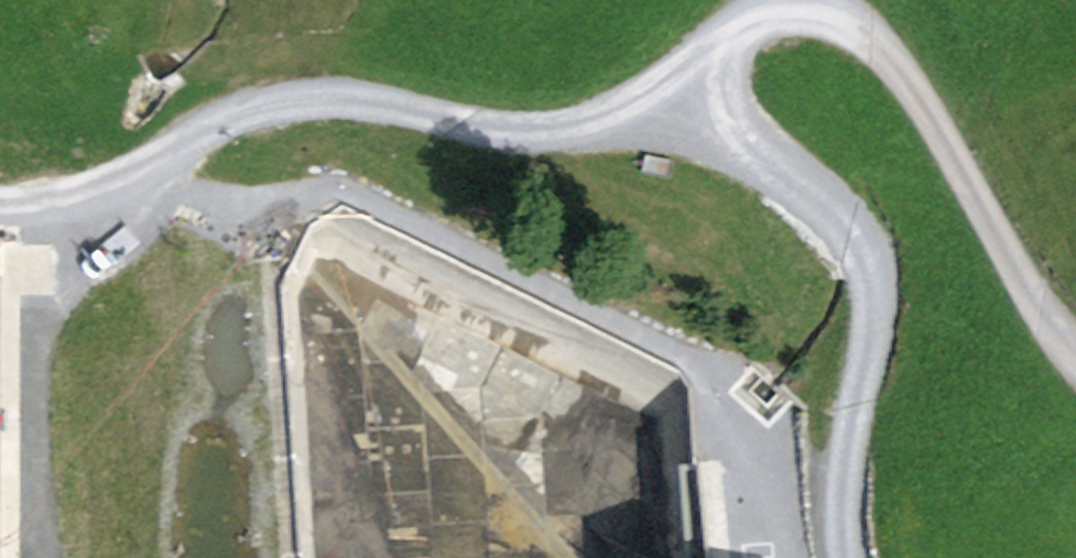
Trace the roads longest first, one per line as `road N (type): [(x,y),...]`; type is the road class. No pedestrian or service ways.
road 1 (track): [(127,183),(282,108),(327,97),(364,95),(550,134),(592,125),(696,77)]
road 2 (track): [(696,77),(814,156),(882,239),(888,281),(879,344),(842,498),(839,557)]
road 3 (track): [(838,0),(865,9),(910,66),(1046,330),(1075,367)]
road 4 (track): [(0,182),(61,209),(127,183)]

